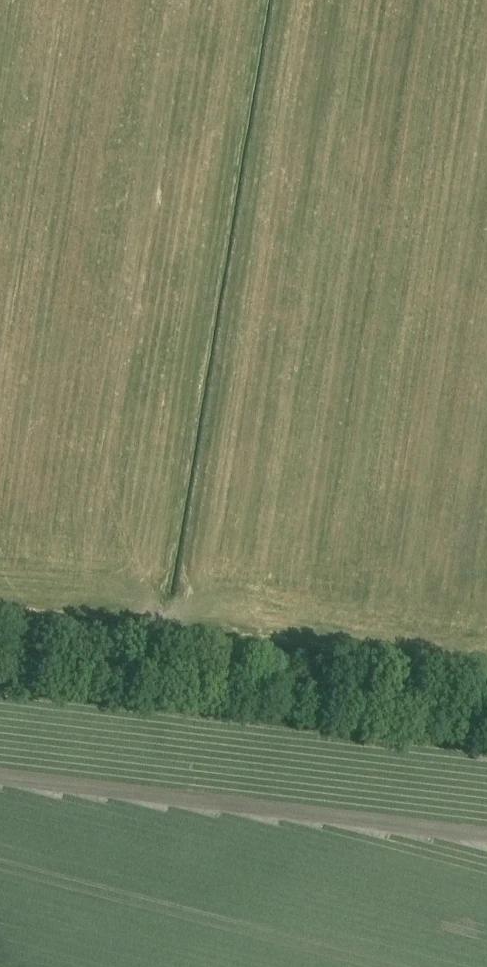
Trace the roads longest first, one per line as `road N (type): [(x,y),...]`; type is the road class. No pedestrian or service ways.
road 1 (unclassified): [(486,723),(0,663)]

